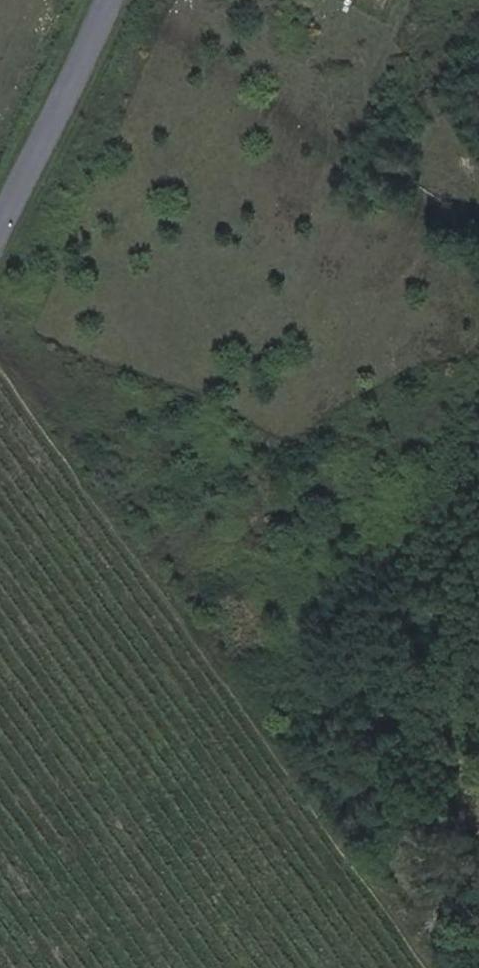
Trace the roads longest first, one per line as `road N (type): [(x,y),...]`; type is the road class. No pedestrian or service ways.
road 1 (tertiary): [(124,0),(0,230)]

